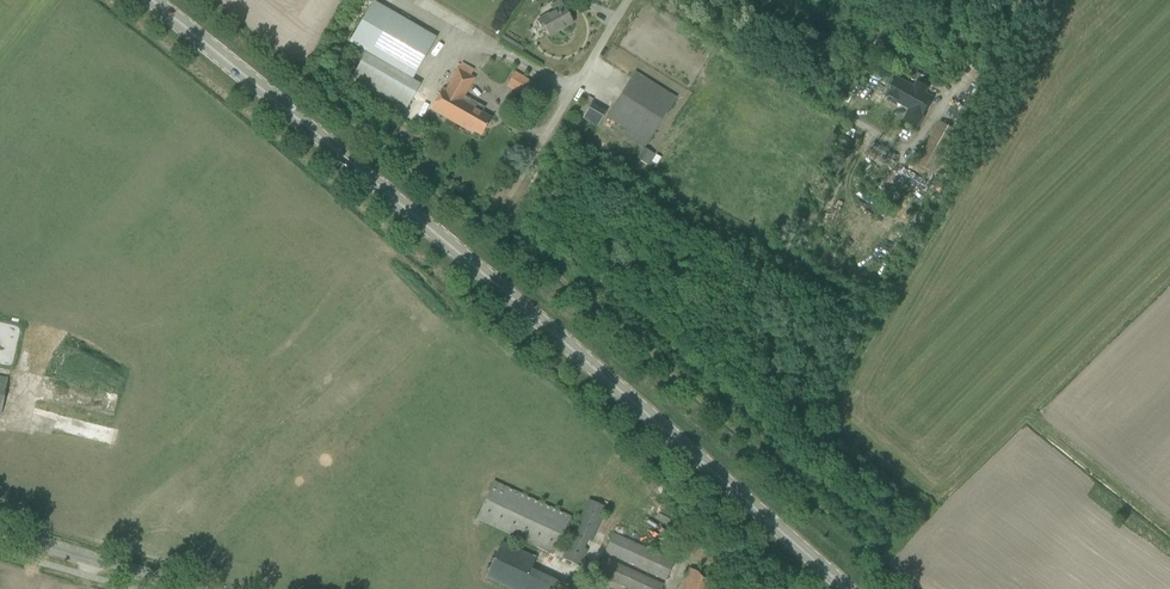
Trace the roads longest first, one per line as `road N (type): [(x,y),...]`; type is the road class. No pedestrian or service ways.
road 1 (primary): [(149,0),(847,588)]
road 2 (unclassified): [(508,219),(633,0)]
road 3 (tertiary): [(194,588),(0,533)]

